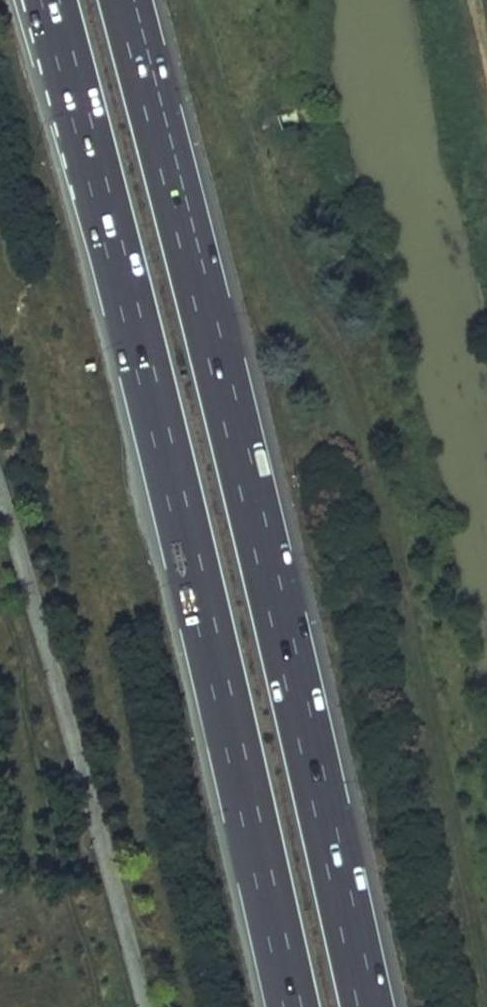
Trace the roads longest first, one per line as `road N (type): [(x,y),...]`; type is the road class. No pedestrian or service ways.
road 1 (motorway): [(367,1006),(280,613),(126,0)]
road 2 (motorway): [(52,0),(293,1006)]

